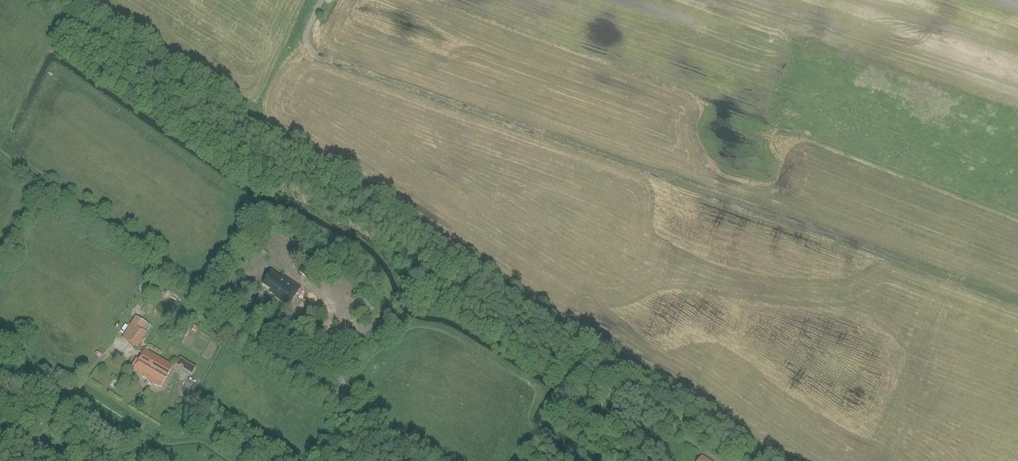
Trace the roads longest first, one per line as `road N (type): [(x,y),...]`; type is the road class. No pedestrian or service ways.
road 1 (track): [(308,39),(319,50),(1017,295)]

